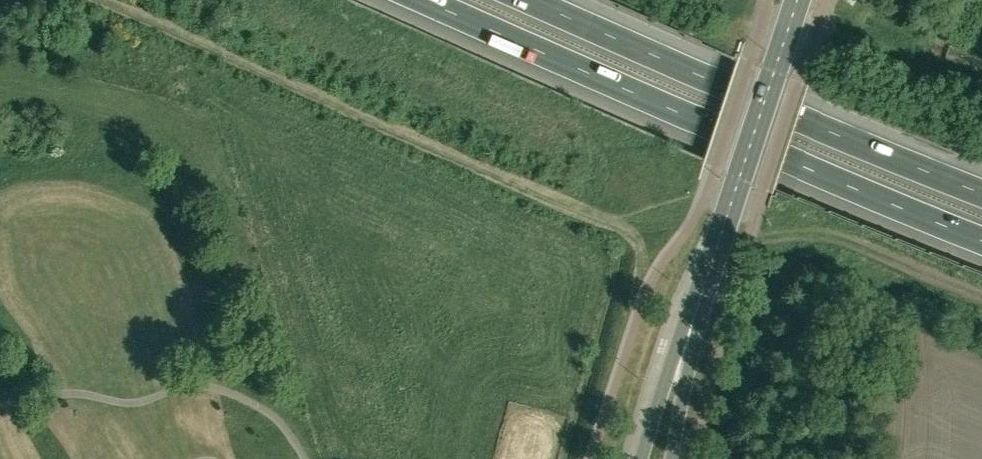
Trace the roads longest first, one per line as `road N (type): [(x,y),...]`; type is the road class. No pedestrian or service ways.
road 1 (motorway): [(418,0),(981,241)]
road 2 (motorway): [(981,187),(536,0)]
road 3 (tertiary): [(697,308),(798,0)]
road 4 (tertiary): [(697,308),(682,329),(641,458)]
road 5 (tertiary): [(670,458),(697,308)]

